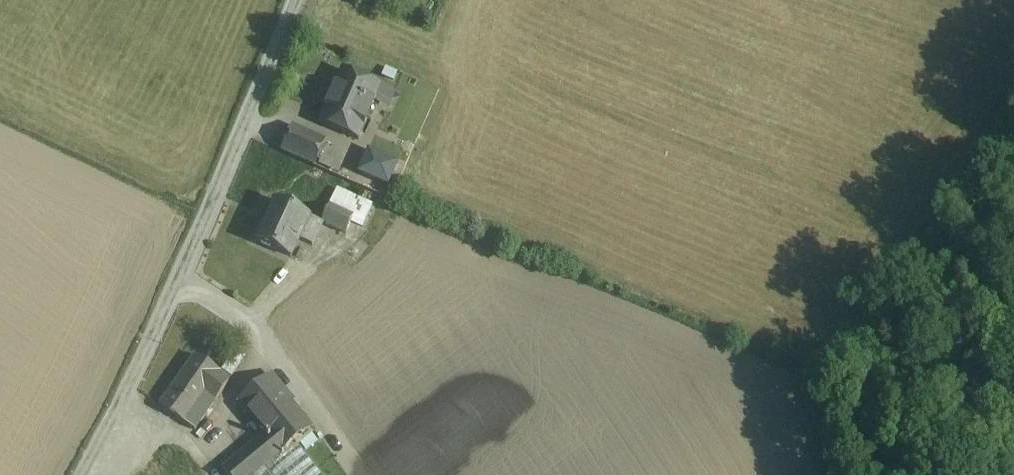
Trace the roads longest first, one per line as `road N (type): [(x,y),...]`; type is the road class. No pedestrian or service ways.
road 1 (residential): [(297,0),(95,474)]

